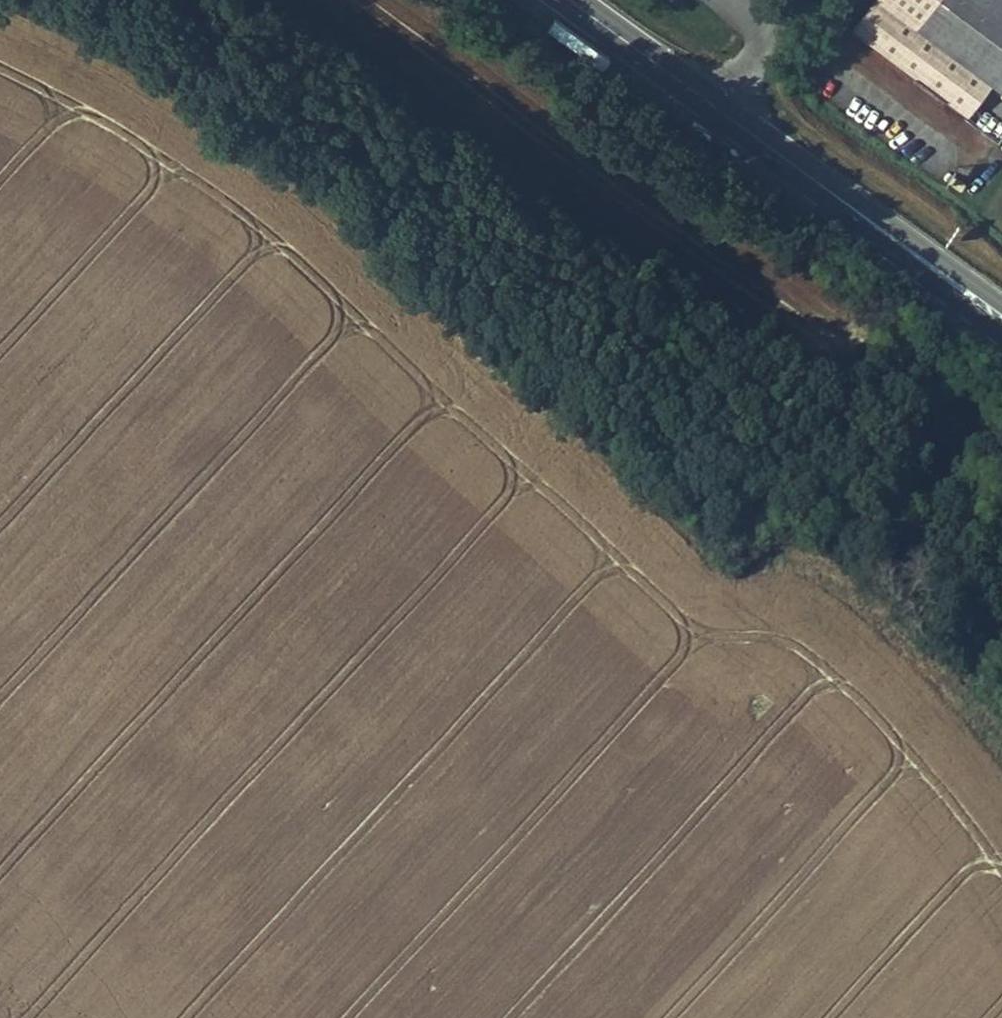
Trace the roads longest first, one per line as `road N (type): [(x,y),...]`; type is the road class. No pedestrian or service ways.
road 1 (primary): [(568,0),(1001,319)]

